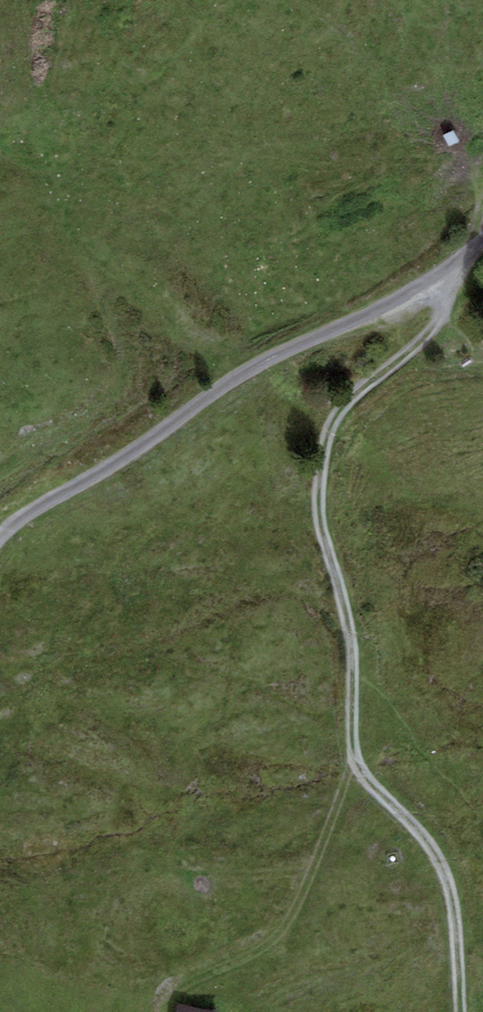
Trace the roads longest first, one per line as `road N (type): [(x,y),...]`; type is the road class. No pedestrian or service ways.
road 1 (track): [(461,264),(427,341),(338,413),(319,477),(325,547),(350,641),(355,760),(434,855),(452,906),(460,1011)]
road 2 (unclassified): [(482,247),(398,308),(272,358),(0,540)]
road 3 (track): [(161,1011),(178,988),(276,940),(355,760)]

